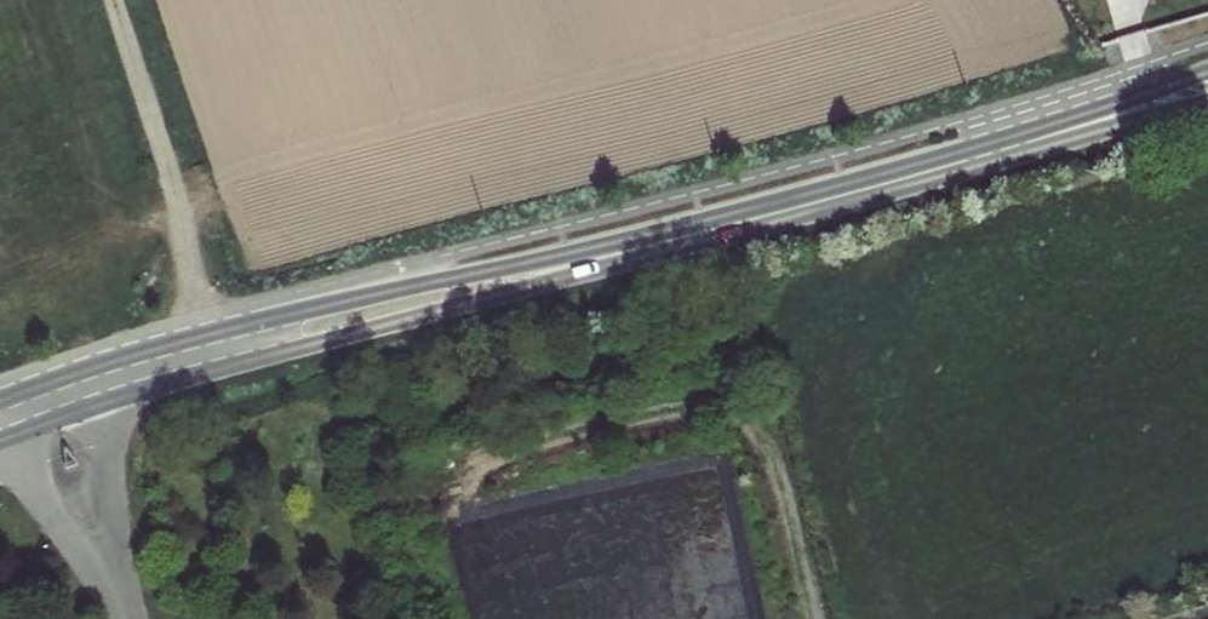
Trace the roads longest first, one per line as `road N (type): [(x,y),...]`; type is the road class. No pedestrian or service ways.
road 1 (secondary): [(741,222),(387,294),(95,368)]
road 2 (secondary): [(111,402),(741,222)]
road 3 (track): [(214,373),(168,171),(116,0)]
road 4 (secondary): [(741,222),(1023,143)]
road 5 (residential): [(130,618),(111,402)]
road 6 (residential): [(16,437),(116,618)]
road 7 (secondary): [(1207,73),(1023,143)]
road 8 (secondary): [(1023,143),(1207,100)]

